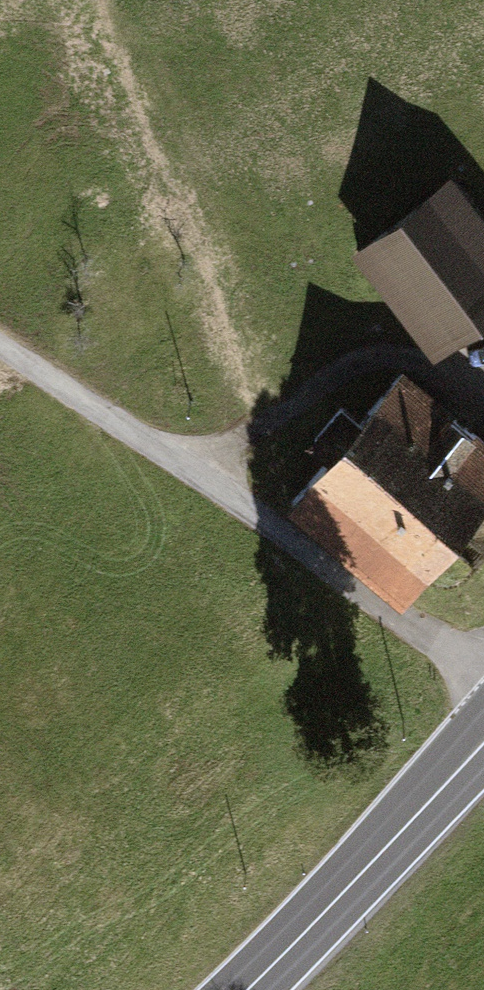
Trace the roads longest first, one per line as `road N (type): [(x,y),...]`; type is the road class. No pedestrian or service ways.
road 1 (unclassified): [(483,659),(379,605),(196,467)]
road 2 (secondary): [(483,743),(250,989)]
road 3 (unclassified): [(196,467),(381,359),(483,371)]
road 4 (unclassified): [(0,343),(196,467)]

